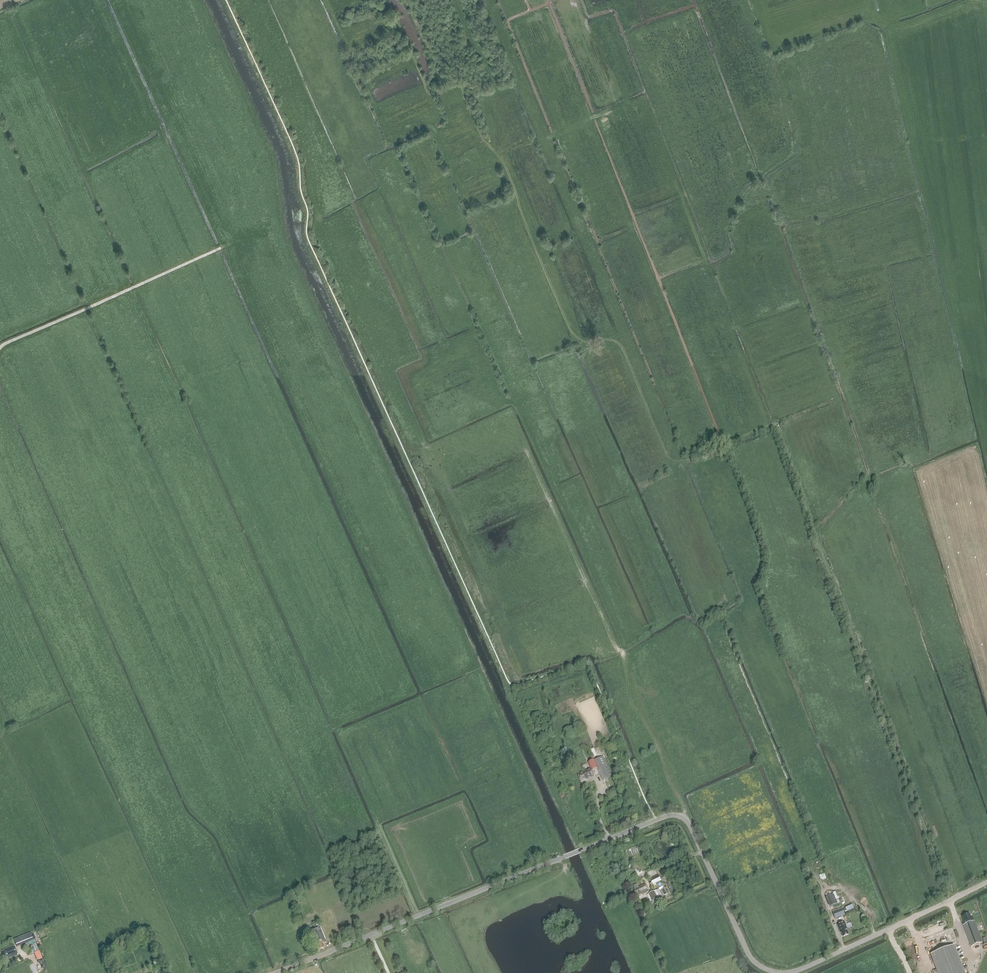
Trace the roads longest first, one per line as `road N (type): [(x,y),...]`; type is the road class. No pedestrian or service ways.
road 1 (unclassified): [(276,972),(671,815),(689,825),(750,956),(777,972),(801,969),(986,882)]

